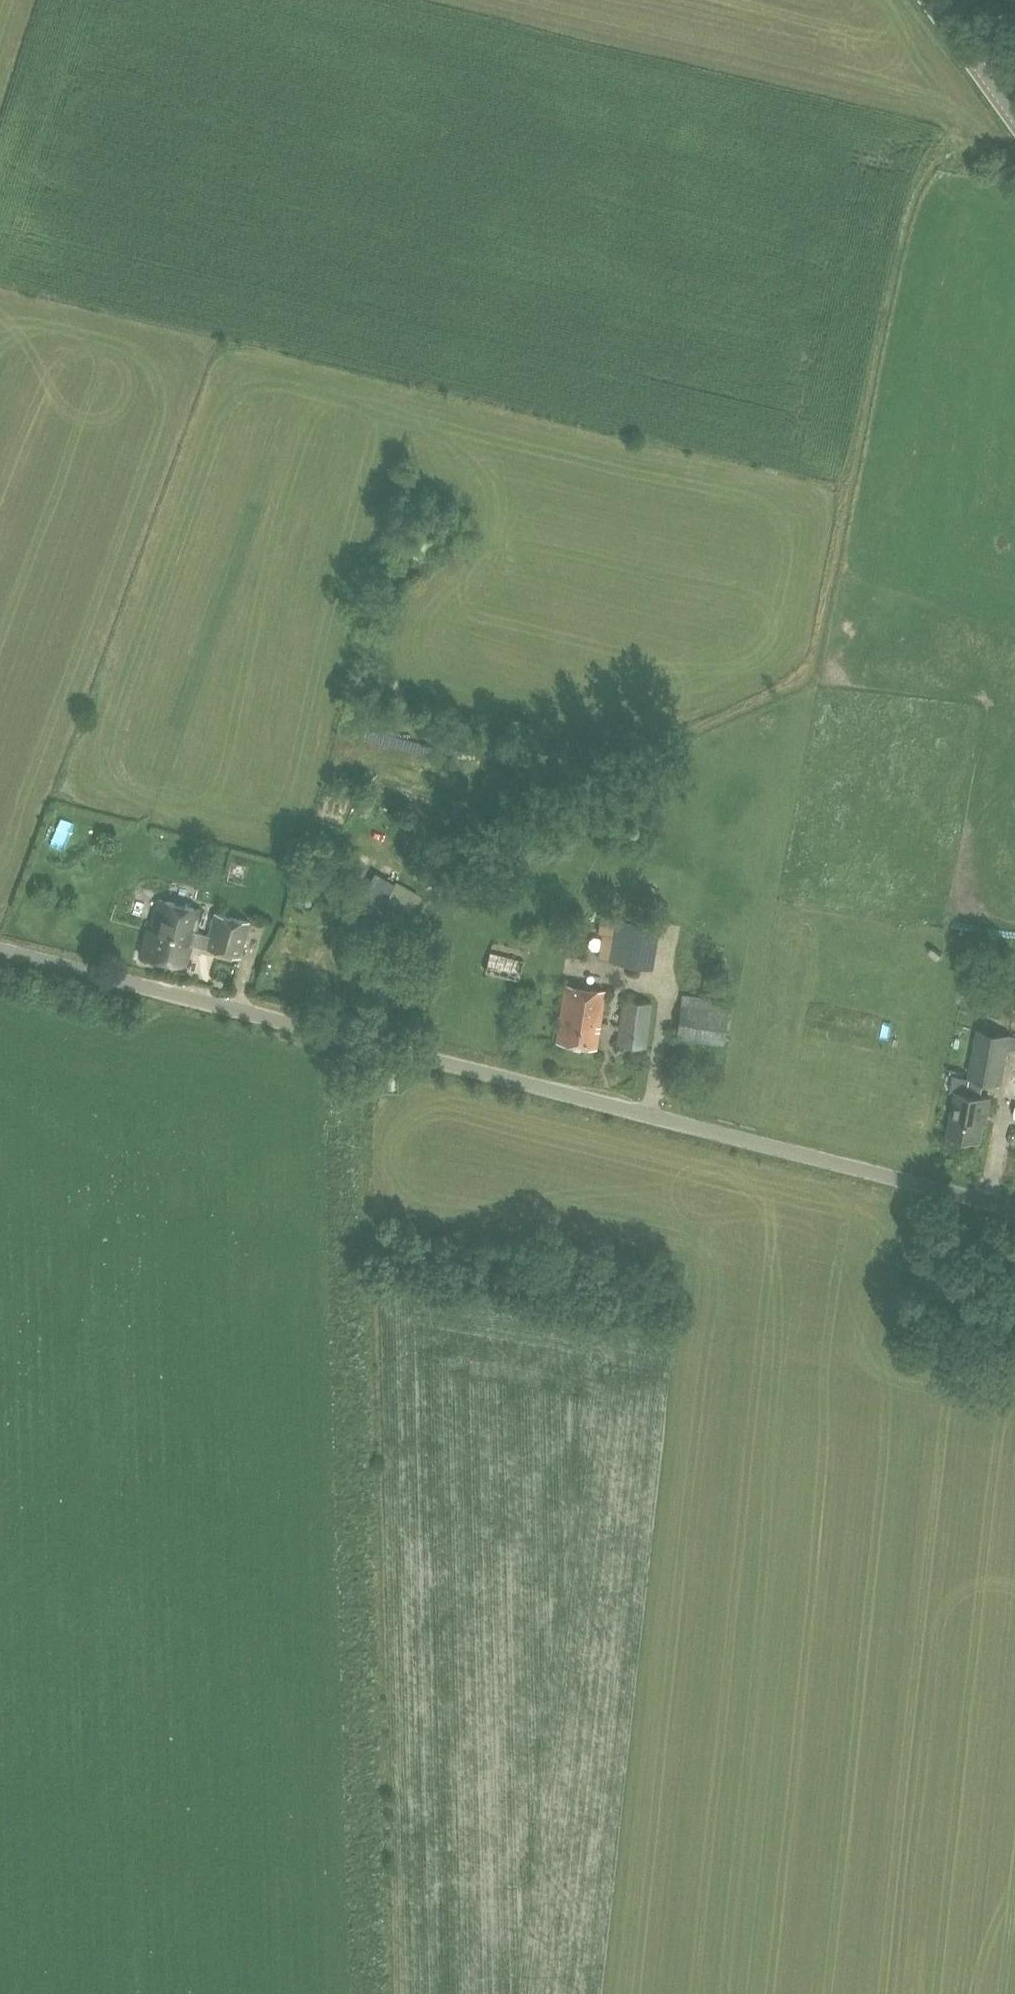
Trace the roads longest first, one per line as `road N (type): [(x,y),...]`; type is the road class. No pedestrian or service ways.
road 1 (unclassified): [(1014,1210),(0,952)]
road 2 (tertiary): [(1014,113),(934,0)]

